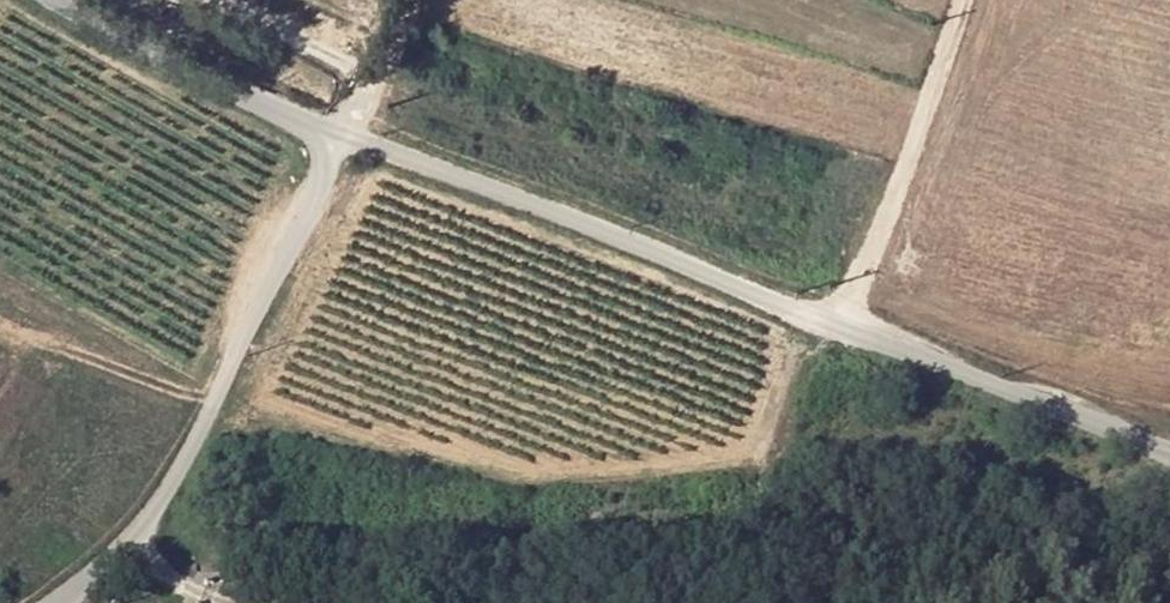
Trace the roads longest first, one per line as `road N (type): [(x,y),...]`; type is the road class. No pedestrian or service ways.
road 1 (tertiary): [(1169,434),(1097,417),(320,124)]
road 2 (tertiary): [(50,602),(138,538),(162,508),(324,179),(331,158),(320,124)]
road 3 (track): [(853,326),(906,208),(975,0)]
road 4 (tertiary): [(320,124),(67,0)]

